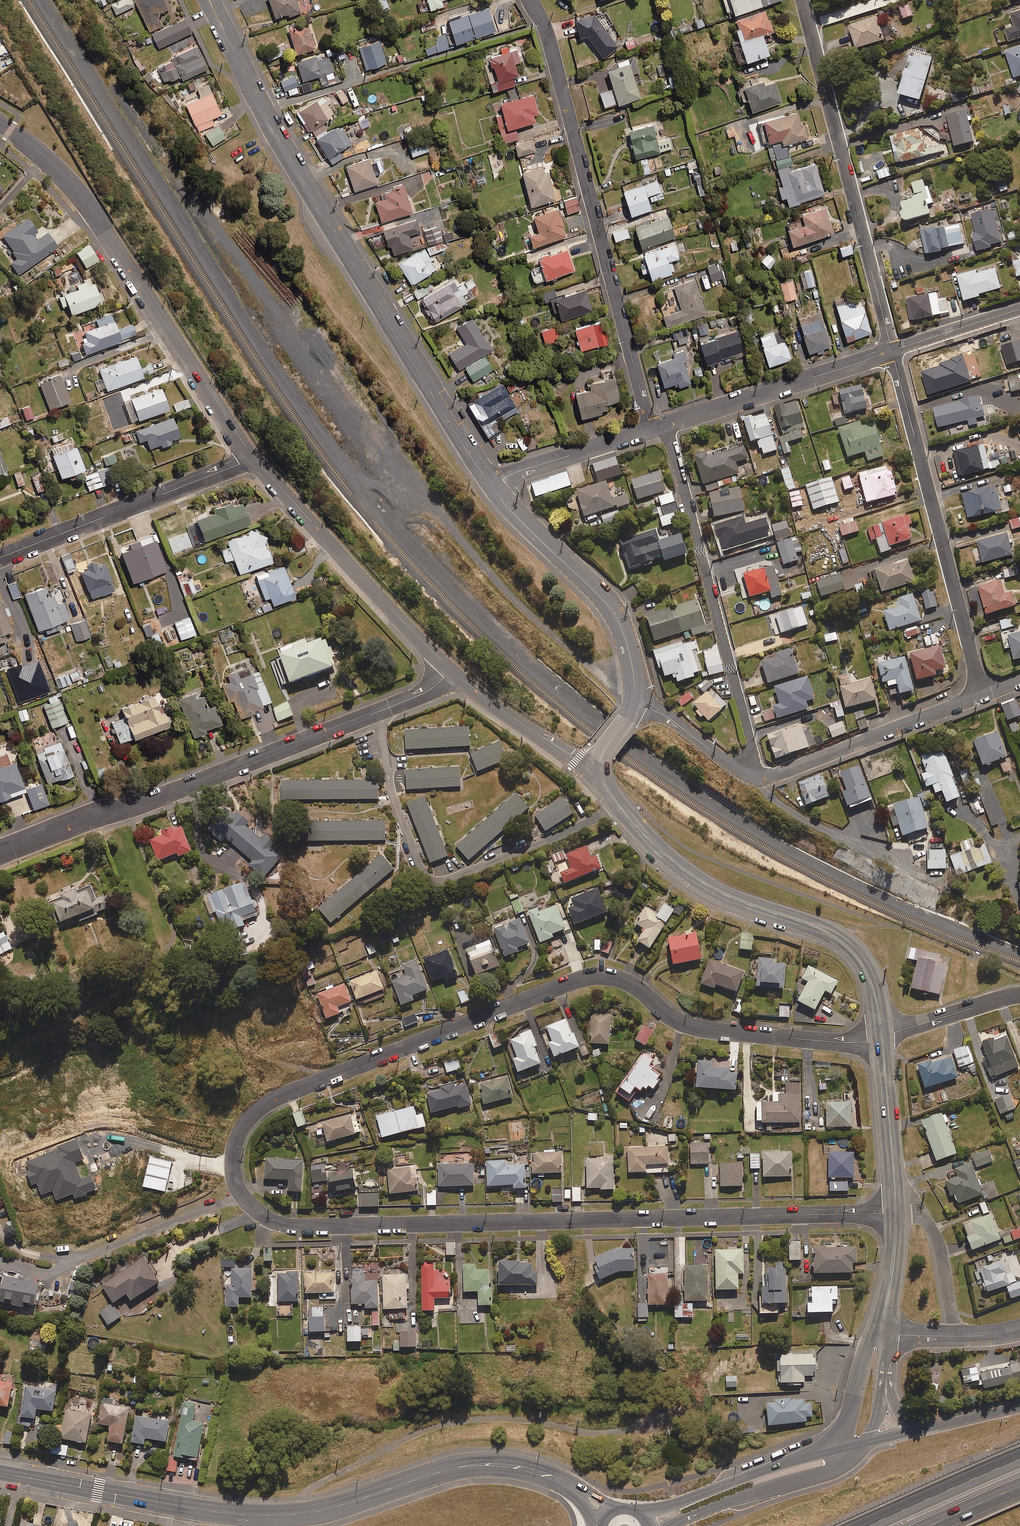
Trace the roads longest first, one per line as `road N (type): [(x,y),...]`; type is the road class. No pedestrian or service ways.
road 1 (residential): [(881,1038),(835,1042),(688,1027),(633,985),(595,975),(273,1099),(246,1120),(232,1163),(250,1206),(302,1227),(897,1212)]
road 2 (track): [(38,0),(303,413),(372,504)]
road 3 (residential): [(210,0),(294,163),(492,488)]
road 4 (residential): [(0,851),(379,712),(428,691),(451,670)]
road 5 (residential): [(530,0),(548,36),(656,427)]
road 6 (secondary): [(0,1473),(283,1516),(340,1506),(428,1475)]
road 7 (residential): [(0,125),(41,154),(86,205),(254,457)]
road 8 (residential): [(599,764),(632,822),(682,870),(850,946),(873,984),(881,1038)]
road 9 (track): [(283,1516),(309,1490),(445,1424),(501,1414),(590,1430),(655,1419)]
road 10 (residential): [(758,776),(672,447),(656,427)]
road 11 (residential): [(892,350),(803,0)]
road 12 (residential): [(981,695),(892,350)]
road 13 (track): [(365,510),(401,496),(436,509),(523,609),(635,689)]
road 14 (residential): [(254,457),(451,670)]
road 15 (residential): [(0,557),(254,457)]
road 16 (residential): [(492,488),(613,612),(631,662),(633,703)]
road 17 (residential): [(892,350),(656,427)]
road 18 (residential): [(981,695),(779,775),(758,776)]
road 19 (residential): [(864,1443),(826,1474),(671,1525)]
road 20 (secondary): [(428,1475),(471,1459),(524,1462),(625,1509)]
road 21 (secondary): [(637,1513),(836,1446)]
road 22 (secondary): [(597,1525),(575,1499),(536,1479),(428,1475)]
road 23 (residential): [(451,670),(544,738),(599,764)]
road 24 (residential): [(656,427),(517,472),(492,488)]
road 25 (residential): [(881,1038),(897,1212)]
road 26 (motorway): [(868,1525),(1019,1460)]
road 27 (residential): [(758,776),(633,703)]
road 28 (residential): [(1019,995),(881,1038)]
road 29 (residential): [(880,1334),(1019,1330)]
road 30 (residential): [(1019,309),(892,350)]
road 31 (residential): [(897,1212),(880,1334)]
road 32 (residential): [(836,1446),(880,1334)]

